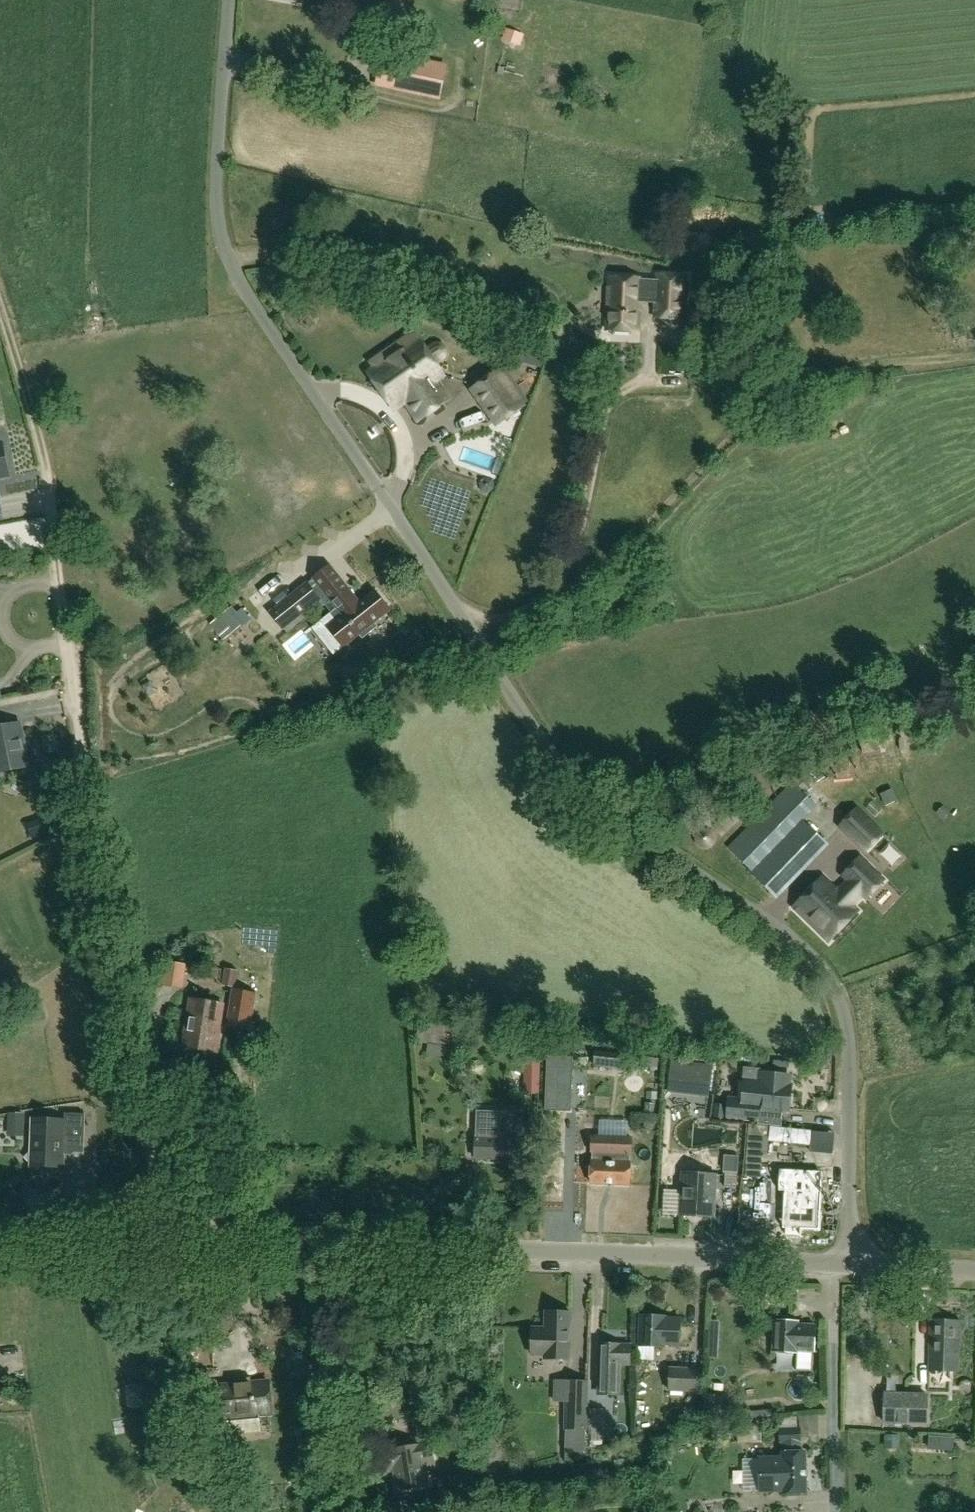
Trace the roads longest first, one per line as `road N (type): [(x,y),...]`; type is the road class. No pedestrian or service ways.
road 1 (unclassified): [(847,1265),(849,1033),(825,969),(615,818),(569,773),(243,290),(213,194),(231,0)]
road 2 (unclassified): [(847,1265),(0,1231)]
road 3 (track): [(546,601),(597,575),(739,432),(790,396),(837,377),(974,355)]
road 4 (track): [(637,379),(606,411),(578,536),(546,601)]
road 5 (unclassified): [(974,1272),(847,1265)]

